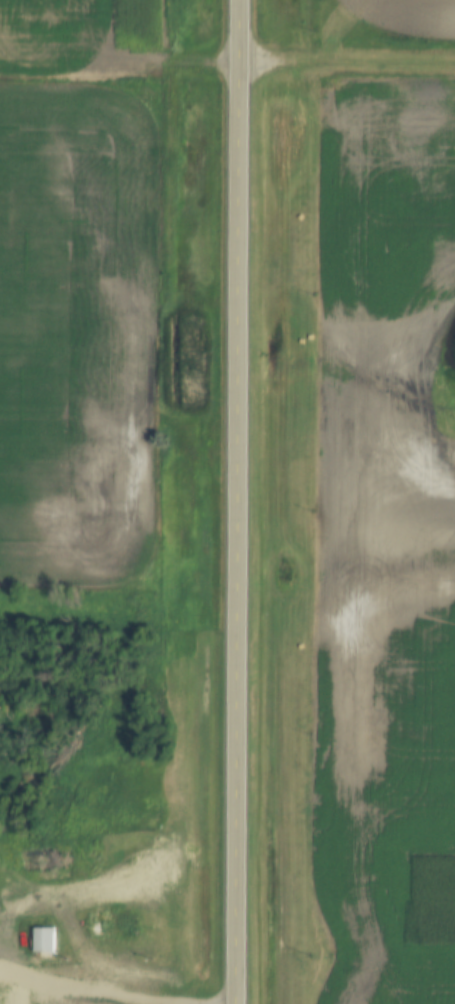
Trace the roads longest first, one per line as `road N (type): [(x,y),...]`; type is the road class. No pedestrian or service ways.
road 1 (primary): [(241,1003),(242,0)]
road 2 (track): [(242,65),(454,66)]

